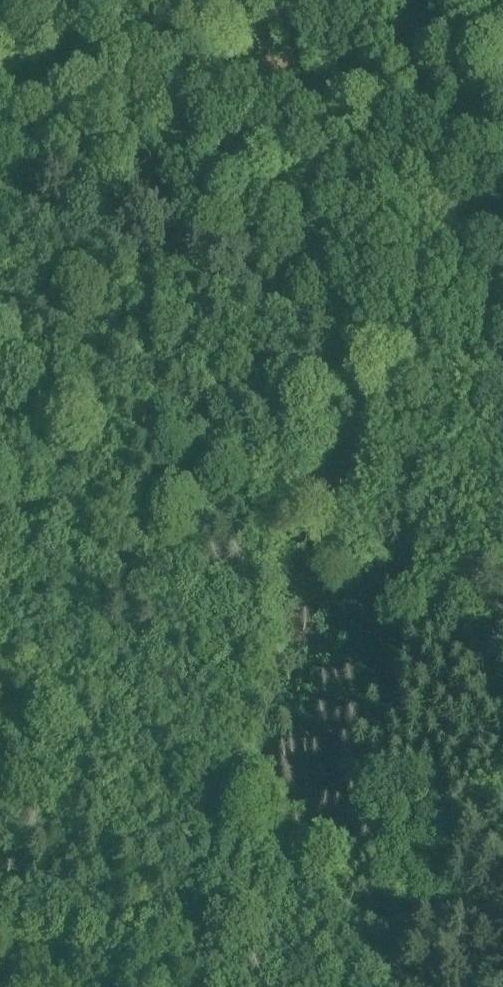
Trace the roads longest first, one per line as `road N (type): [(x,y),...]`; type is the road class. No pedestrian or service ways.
road 1 (track): [(0,193),(502,385)]
road 2 (track): [(0,899),(222,986)]

